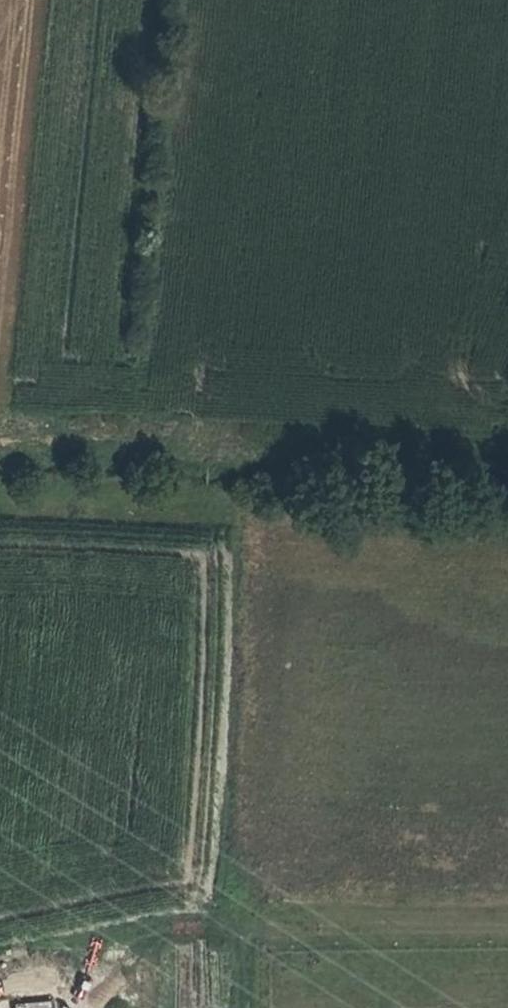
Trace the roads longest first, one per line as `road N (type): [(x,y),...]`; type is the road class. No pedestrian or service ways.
road 1 (track): [(507,930),(275,933),(252,942),(249,1007)]

